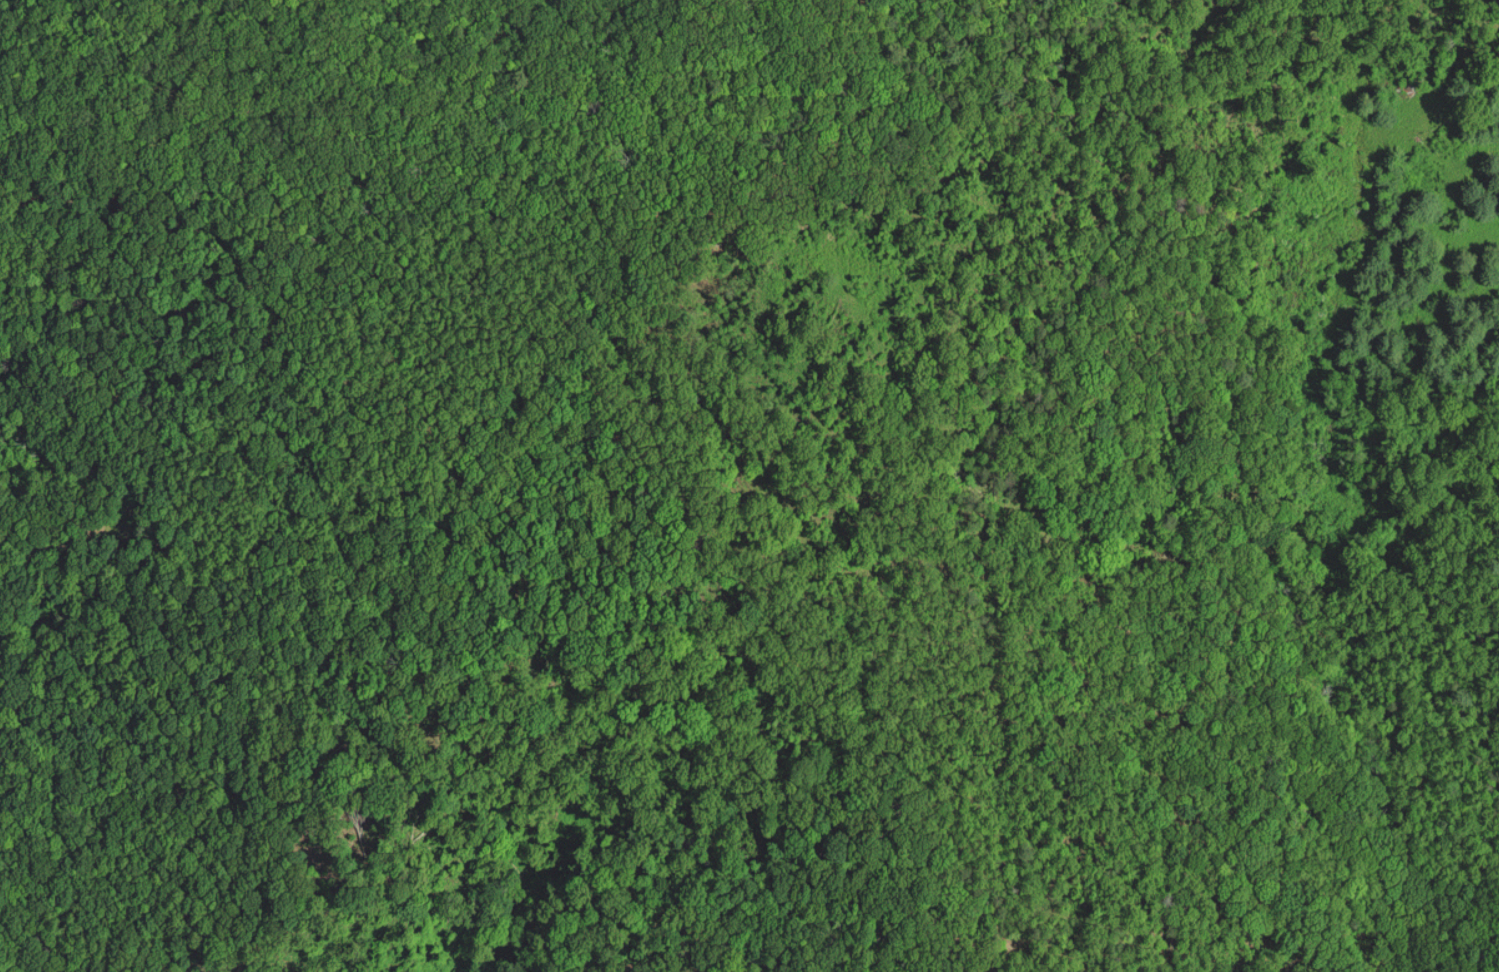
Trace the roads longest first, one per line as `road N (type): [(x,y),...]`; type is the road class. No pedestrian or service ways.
road 1 (residential): [(1193,0),(1101,52),(1057,98)]

